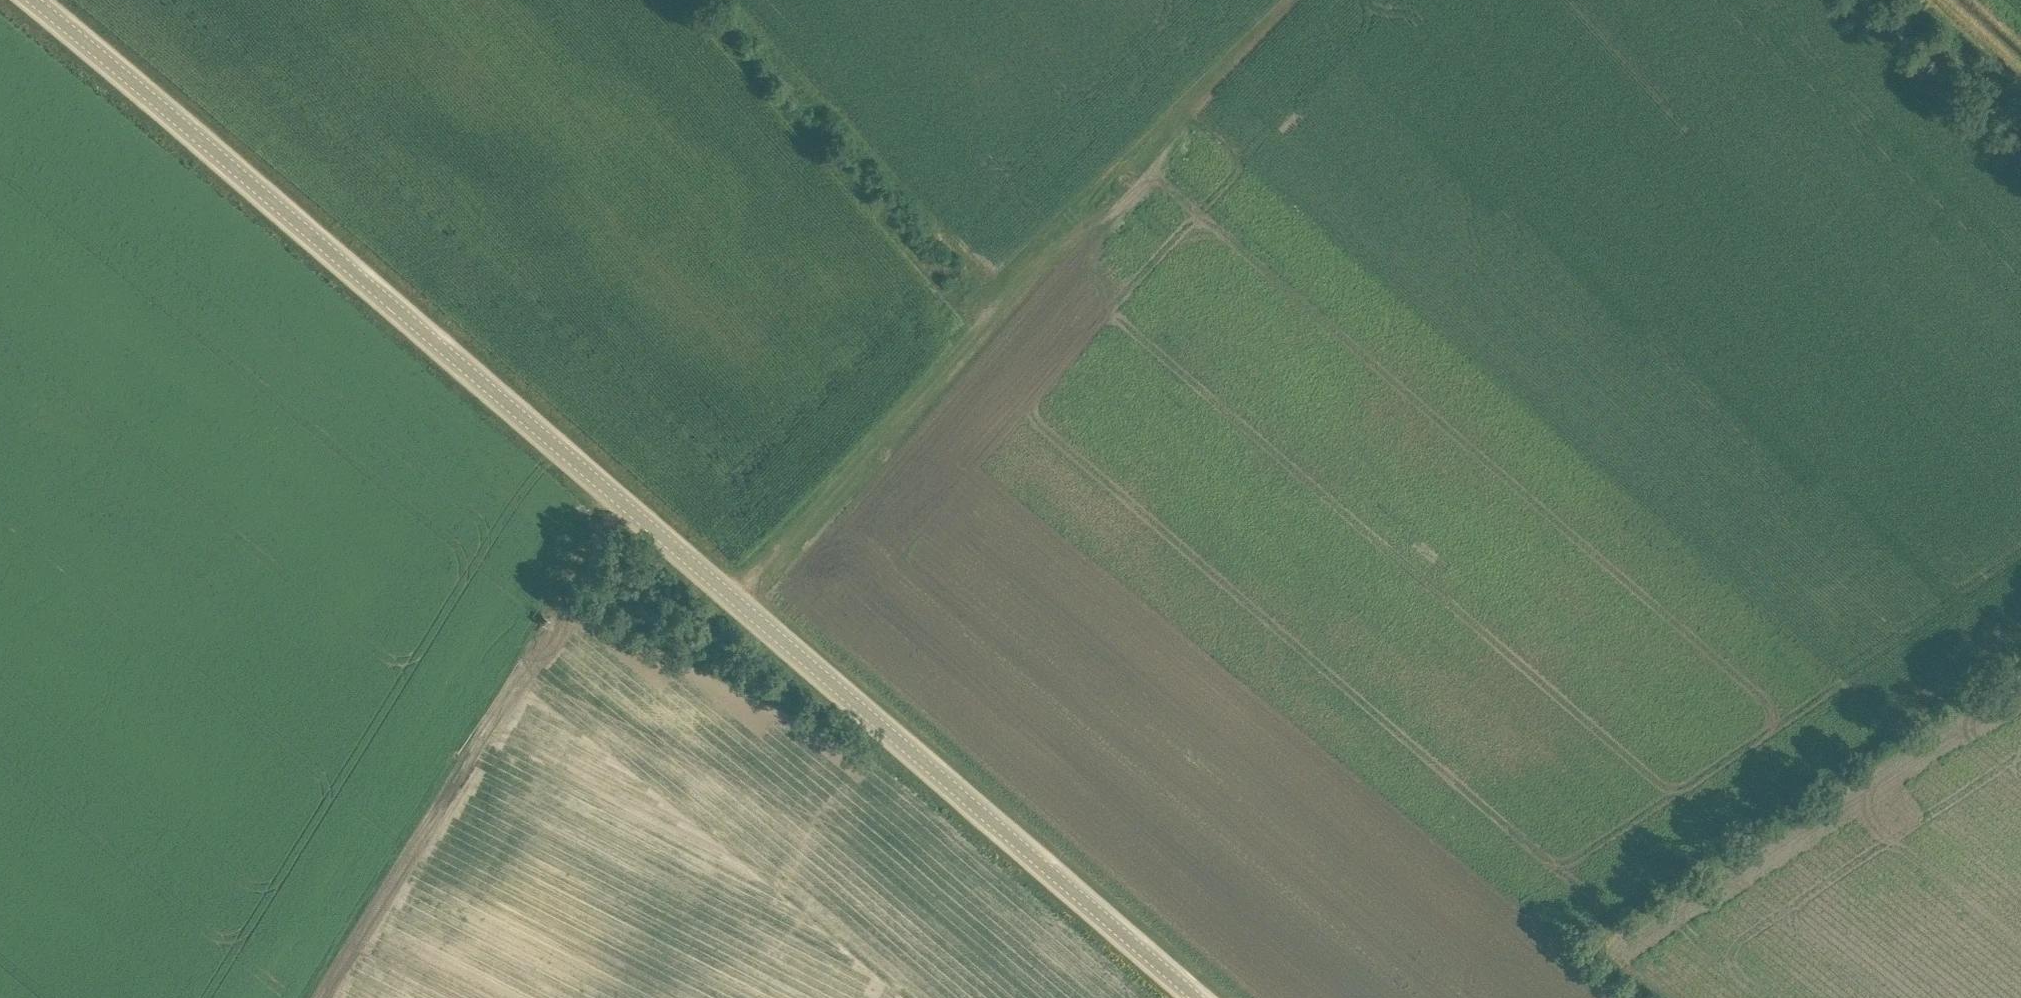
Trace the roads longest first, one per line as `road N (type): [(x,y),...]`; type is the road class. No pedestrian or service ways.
road 1 (tertiary): [(1199,997),(472,368),(19,0)]

